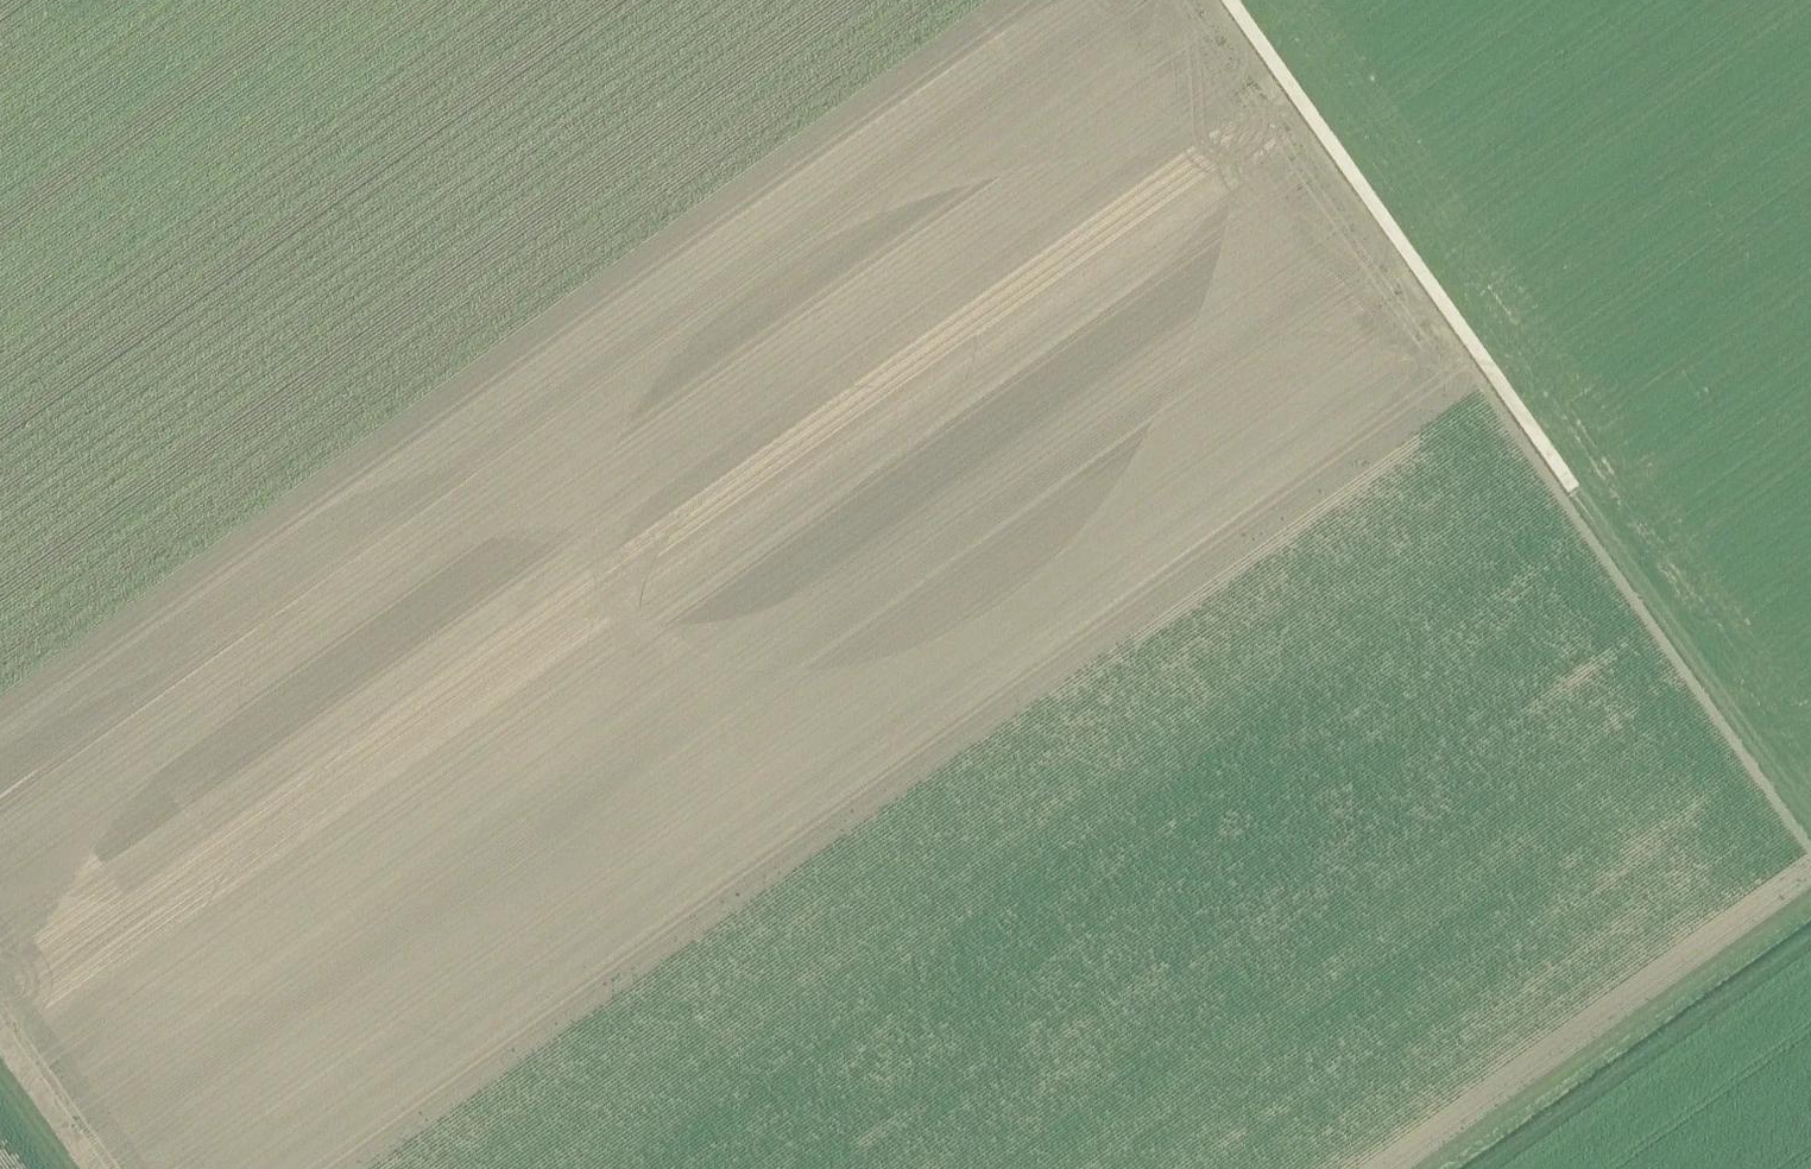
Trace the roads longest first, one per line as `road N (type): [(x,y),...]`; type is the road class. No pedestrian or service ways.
road 1 (track): [(1232,0),(1573,486),(1810,803)]

